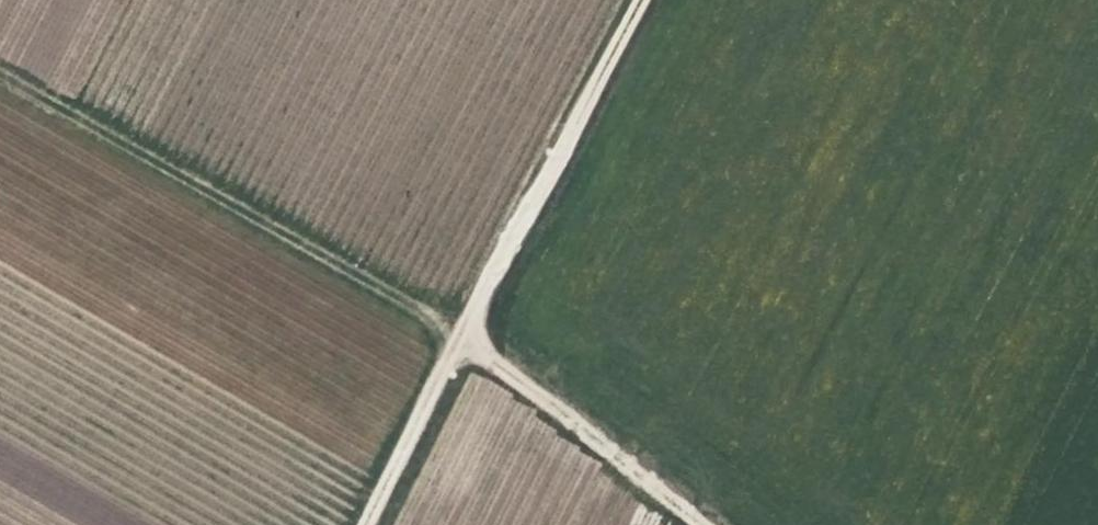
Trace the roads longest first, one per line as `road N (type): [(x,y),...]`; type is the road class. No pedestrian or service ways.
road 1 (track): [(0,72),(464,336),(699,524)]
road 2 (track): [(367,524),(644,0)]

